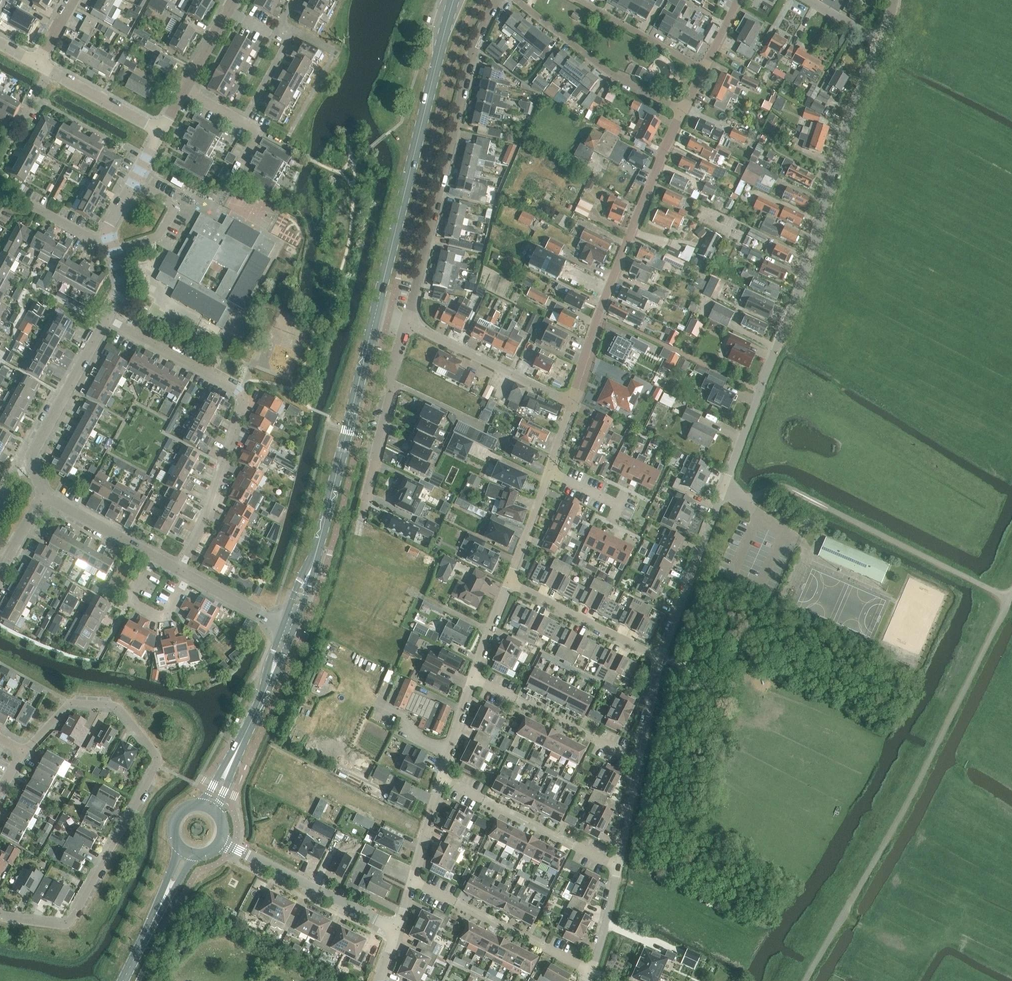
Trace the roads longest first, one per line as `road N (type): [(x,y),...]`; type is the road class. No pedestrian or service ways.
road 1 (residential): [(725,484),(800,293),(848,125),(883,41)]
road 2 (residential): [(179,569),(206,518),(241,395),(105,322)]
road 3 (residential): [(408,323),(469,63),(500,0)]
road 4 (tertiary): [(290,631),(376,311)]
road 5 (tertiary): [(376,311),(454,0)]
road 6 (residential): [(573,403),(599,314),(683,113)]
road 7 (residential): [(156,765),(72,918),(61,924),(0,916)]
road 8 (residential): [(514,0),(611,74),(683,113)]
road 9 (residential): [(398,930),(221,842)]
road 10 (residential): [(590,970),(413,883)]
road 11 (residential): [(363,513),(408,323)]
road 12 (residential): [(616,868),(443,781)]
road 13 (tertiary): [(210,807),(290,631)]
road 14 (residential): [(659,659),(725,484)]
road 15 (residential): [(637,763),(473,679)]
road 16 (residential): [(573,403),(408,323)]
road 17 (residential): [(156,765),(156,755),(113,706),(64,709),(27,752)]
road 18 (residential): [(659,659),(511,584)]
road 19 (residential): [(33,467),(29,457),(105,322)]
road 20 (residential): [(704,72),(572,0)]
road 21 (tertiary): [(123,980),(186,853)]
road 22 (residential): [(188,574),(164,619),(132,601),(155,557)]
road 23 (residential): [(161,132),(50,71)]
road 24 (residential): [(155,557),(44,496)]
road 25 (residential): [(112,250),(158,235),(172,210),(133,182)]
road 26 (residential): [(0,203),(15,196),(96,241),(110,241)]

